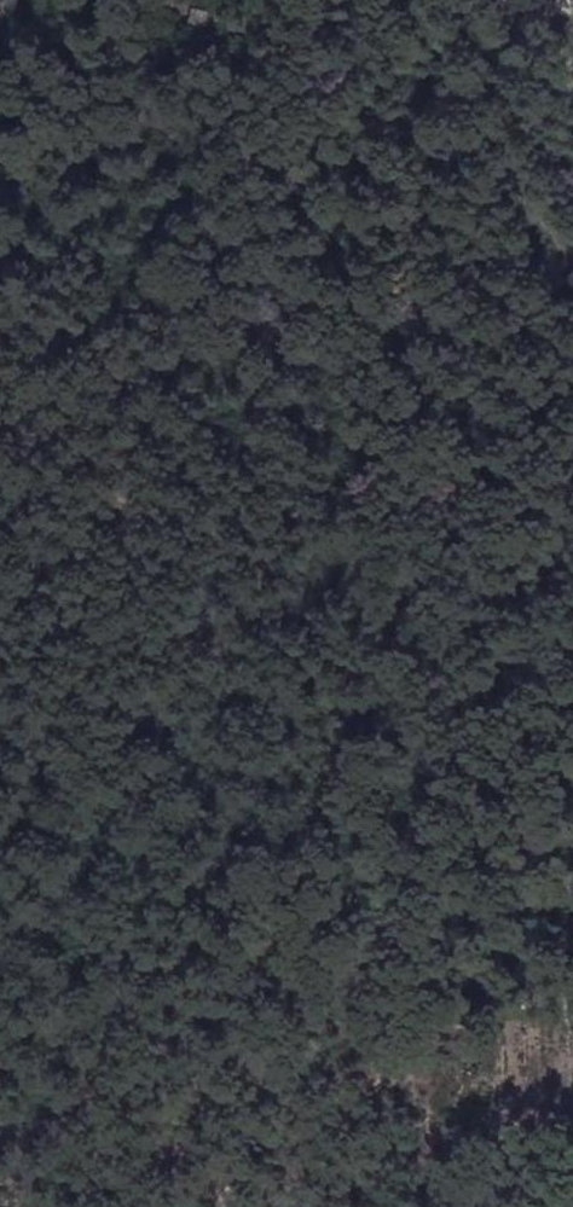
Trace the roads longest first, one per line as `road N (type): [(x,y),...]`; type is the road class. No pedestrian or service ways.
road 1 (unclassified): [(504,0),(572,122)]

